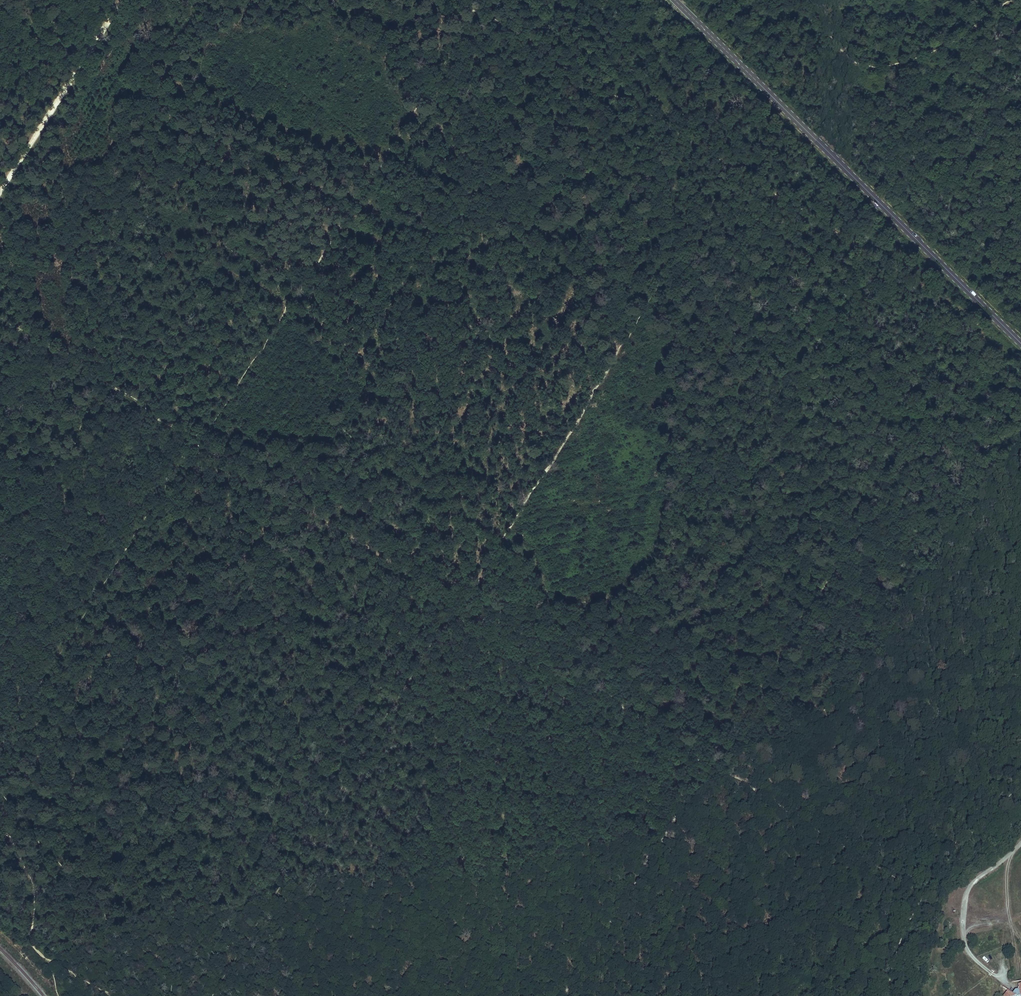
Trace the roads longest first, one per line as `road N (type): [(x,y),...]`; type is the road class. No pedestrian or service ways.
road 1 (secondary): [(674,0),(1020,344)]
road 2 (track): [(0,192),(123,0)]

